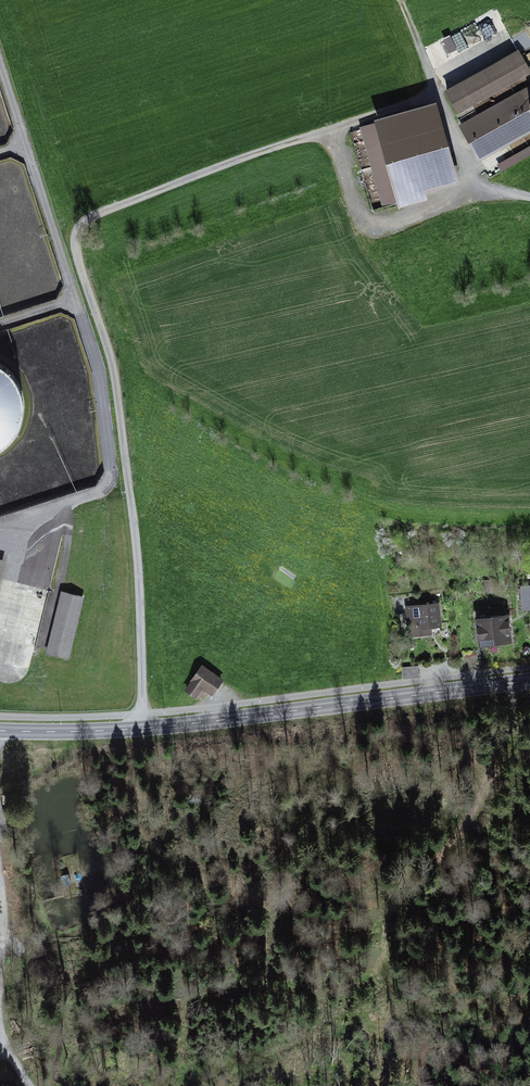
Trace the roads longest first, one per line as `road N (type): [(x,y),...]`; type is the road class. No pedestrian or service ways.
road 1 (track): [(438,96),(310,134),(75,223),(74,249),(108,359),(144,729)]
road 2 (tertiary): [(529,681),(163,728),(0,730)]
road 3 (track): [(529,197),(474,178),(438,96)]

